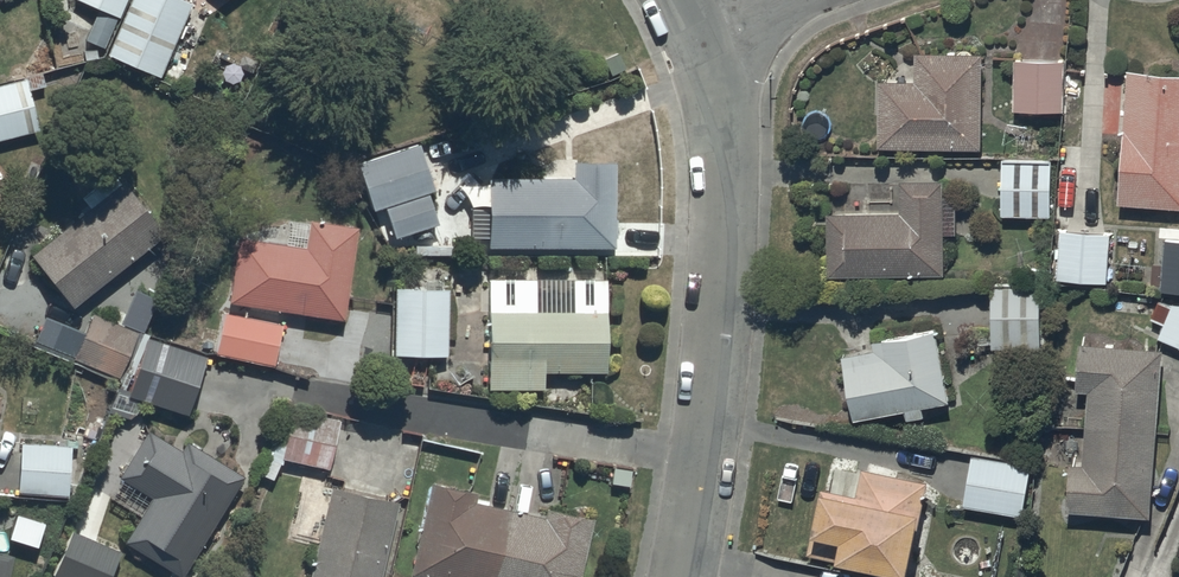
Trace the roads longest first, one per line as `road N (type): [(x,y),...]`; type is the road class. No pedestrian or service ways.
road 1 (residential): [(696,30),(716,81),(725,140),(725,242),(705,456),(682,576)]

